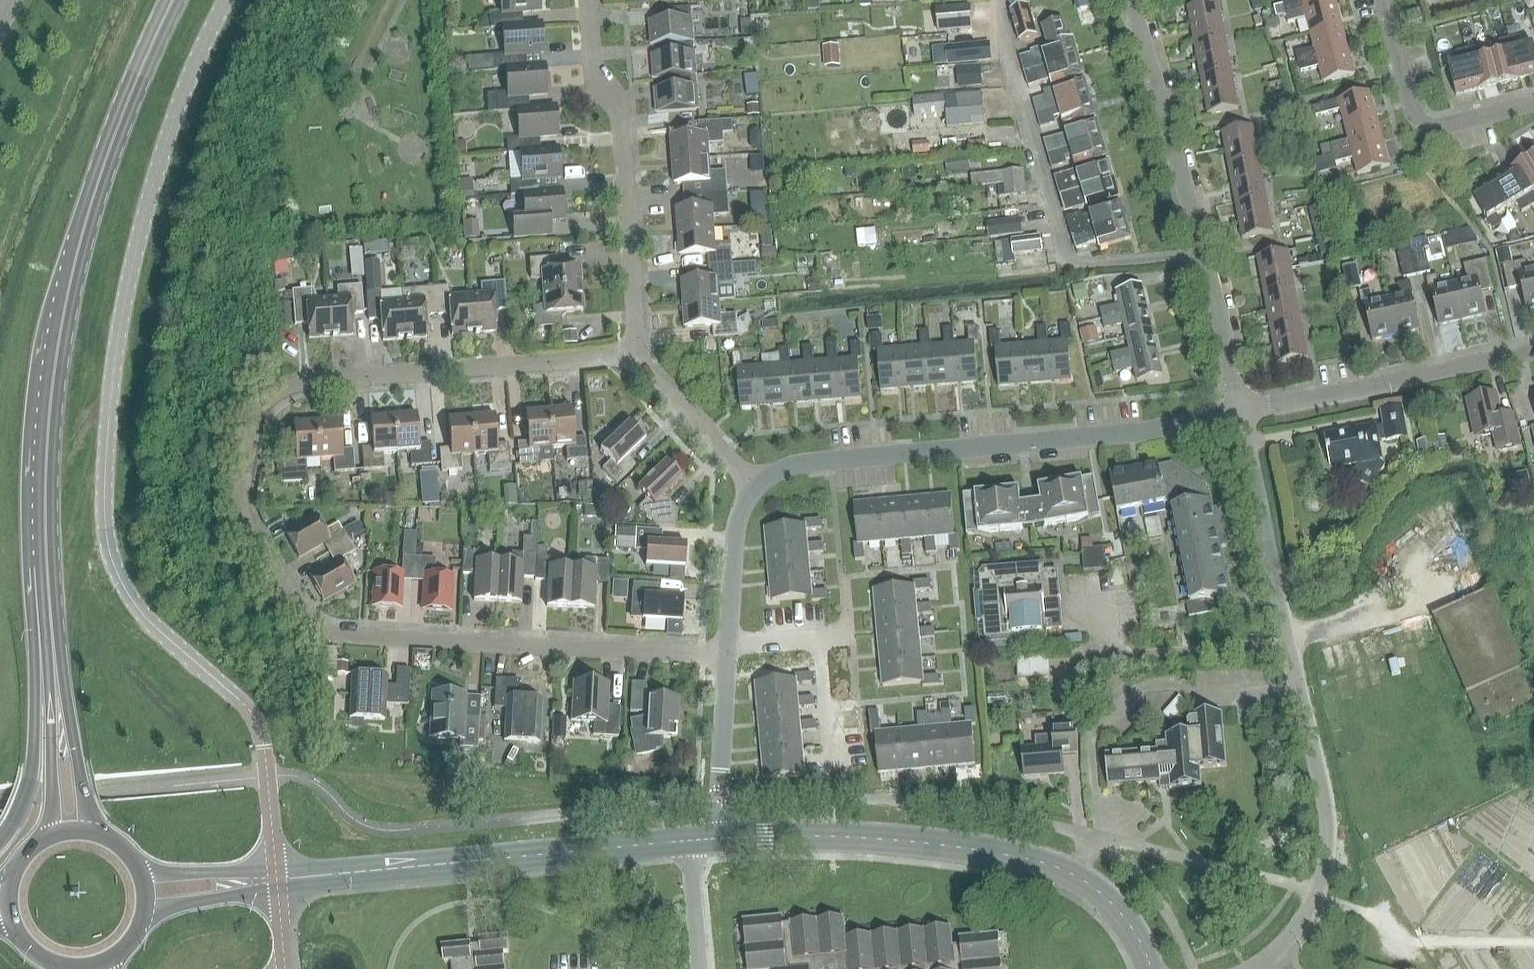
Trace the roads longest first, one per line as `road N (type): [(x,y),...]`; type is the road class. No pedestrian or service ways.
road 1 (residential): [(727,655),(331,632),(297,611),(242,514),(251,420),(285,386),(637,355)]
road 2 (unclassified): [(277,879),(255,719),(127,594),(104,524),(113,366),(142,223),(184,92),(226,0)]
road 3 (unclassified): [(1272,953),(1303,916),(1321,879),(1328,818),(1240,411)]
road 4 (primary): [(44,527),(71,284),(111,142),(172,0)]
road 5 (unclassified): [(755,487),(811,461),(1145,430),(1240,411)]
road 6 (tertiary): [(1150,968),(1111,902),(1042,862),(879,838),(722,838)]
road 7 (tertiary): [(277,879),(688,840)]
road 8 (residential): [(1202,253),(1083,264),(1069,258),(1003,0)]
road 9 (residential): [(637,355),(618,102),(593,70),(587,0)]
road 10 (primary): [(44,527),(30,585),(32,769),(0,841)]
road 11 (residential): [(1533,350),(1240,411)]
road 12 (unclassified): [(1202,253),(1130,0)]
road 13 (residential): [(1533,102),(1445,125),(1420,122),(1383,0)]
road 14 (track): [(1314,894),(1368,914),(1402,940),(1533,942)]
road 15 (unclassified): [(722,838),(727,655)]
road 16 (residential): [(843,576),(849,634),(728,644)]
road 17 (residential): [(755,487),(637,355)]
road 18 (primary): [(54,662),(50,832)]
road 19 (primary): [(88,828),(54,662)]
road 20 (unclassified): [(1240,411),(1202,253)]
road 21 (unclassified): [(728,644),(736,532),(755,487)]
road 22 (tertiary): [(277,879),(140,868)]
road 23 (tertiary): [(145,912),(243,896),(277,879)]
road 24 (primary): [(54,662),(44,527)]

